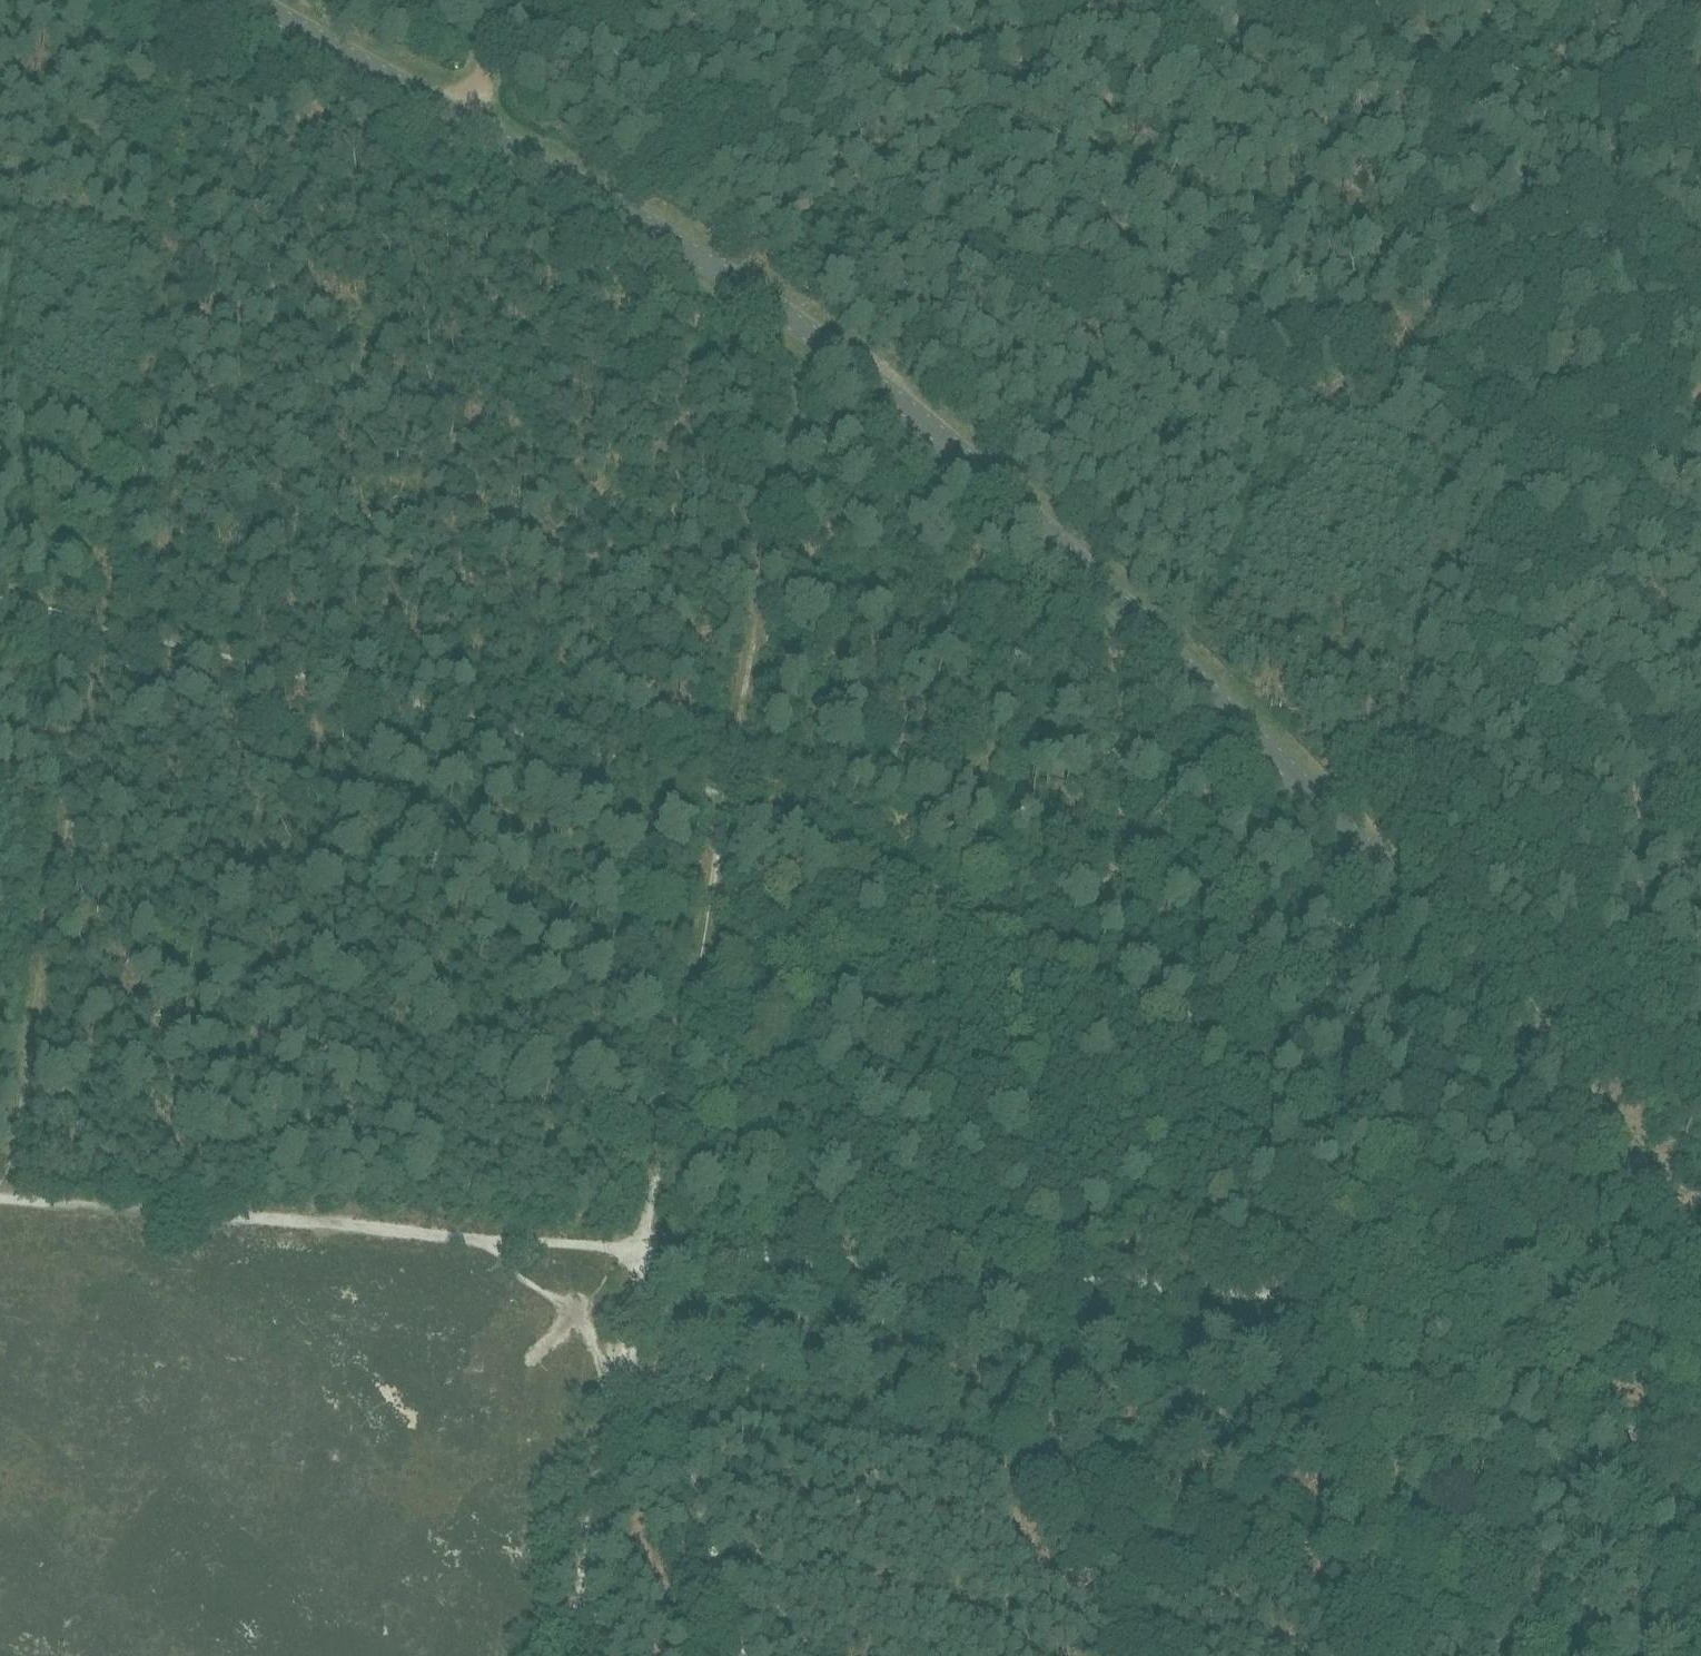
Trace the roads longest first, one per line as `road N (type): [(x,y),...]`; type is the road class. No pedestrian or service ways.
road 1 (tertiary): [(266,0),(450,103),(864,367),(1031,505),(1279,744),(1418,902),(1539,1088),(1677,1283),(1700,1302)]
road 2 (track): [(1618,1414),(1450,1333),(1377,1316),(641,1258),(738,782),(816,336)]
road 3 (track): [(0,598),(644,769),(738,782),(1487,1213),(1618,1414)]
road 4 (track): [(0,1210),(641,1258),(616,1392)]
road 5 (track): [(108,627),(1,1210)]
road 6 (track): [(747,1655),(708,1520),(655,1423),(616,1392)]
road 7 (track): [(616,1392),(570,1655)]
road 8 (track): [(1618,1414),(1561,1655)]
road 9 (track): [(1700,1651),(1578,1584)]

